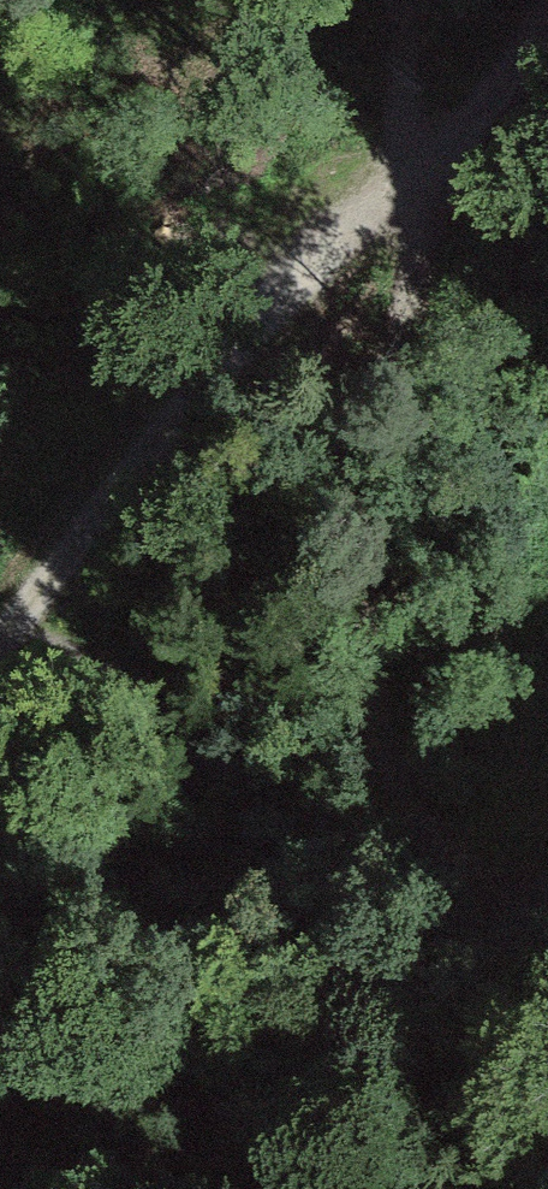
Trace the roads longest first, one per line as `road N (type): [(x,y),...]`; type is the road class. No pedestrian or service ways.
road 1 (track): [(502,749),(446,601),(433,145),(420,0)]
road 2 (track): [(547,10),(81,540)]
road 3 (track): [(0,955),(232,588)]
road 4 (track): [(232,588),(434,296)]
road 5 (track): [(81,540),(0,648)]

